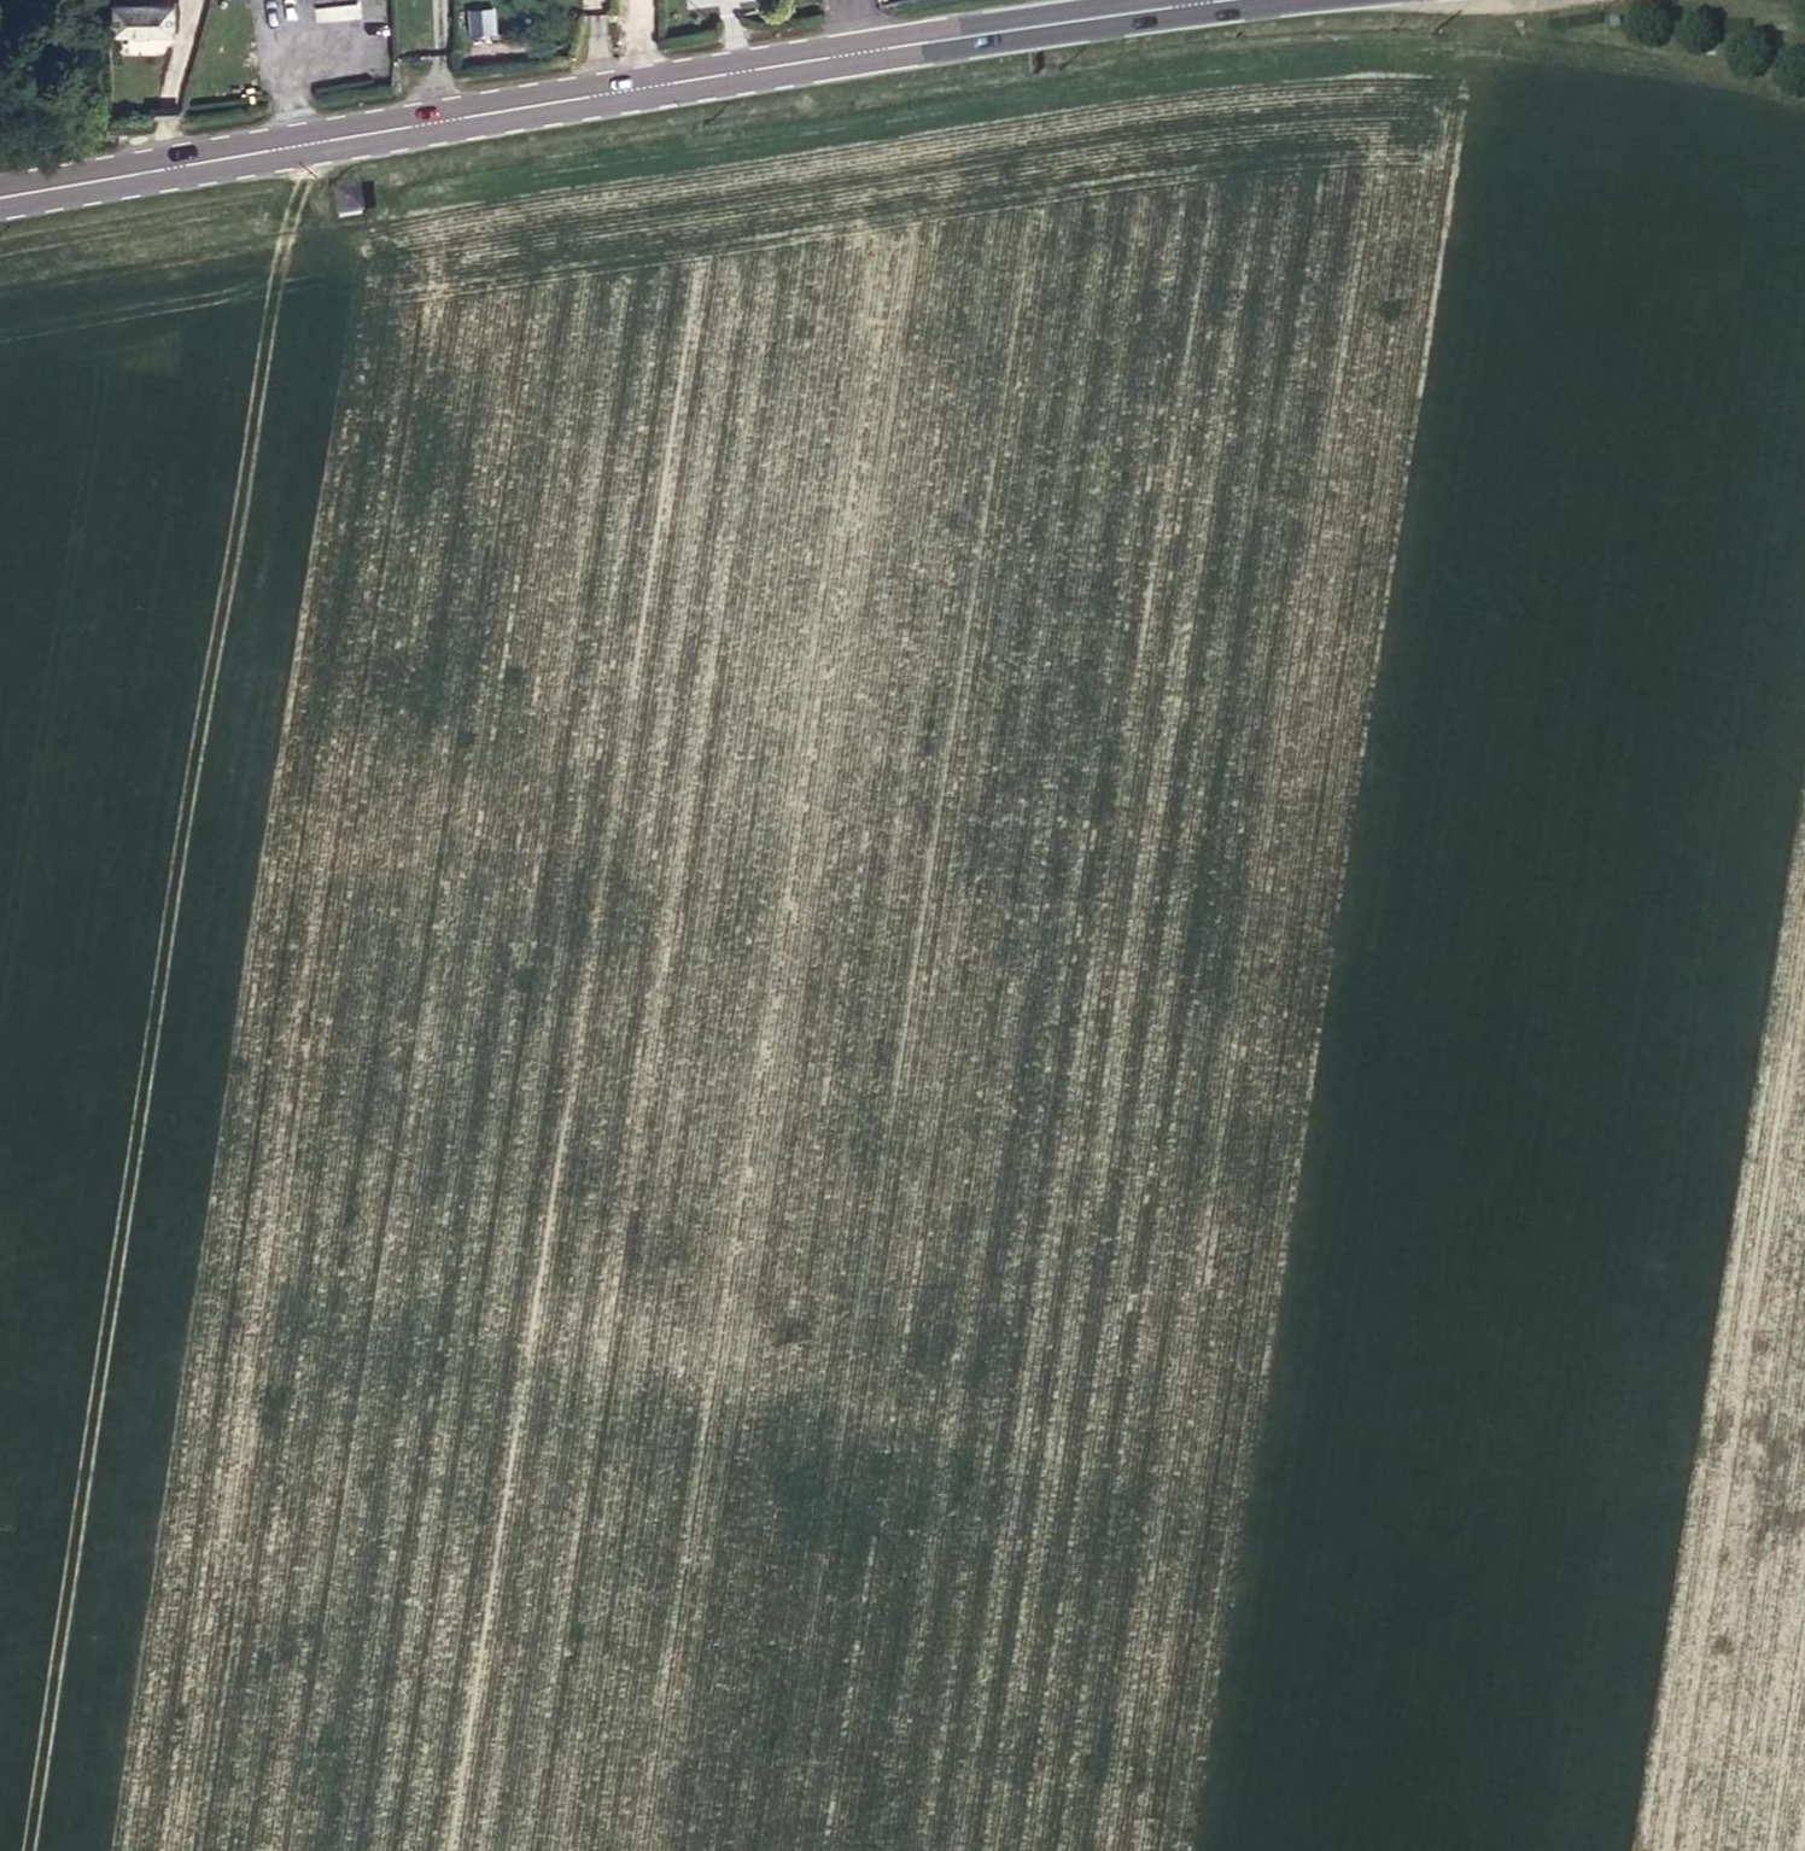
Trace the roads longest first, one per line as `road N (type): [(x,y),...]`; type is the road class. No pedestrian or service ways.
road 1 (primary): [(1244,0),(0,200)]

